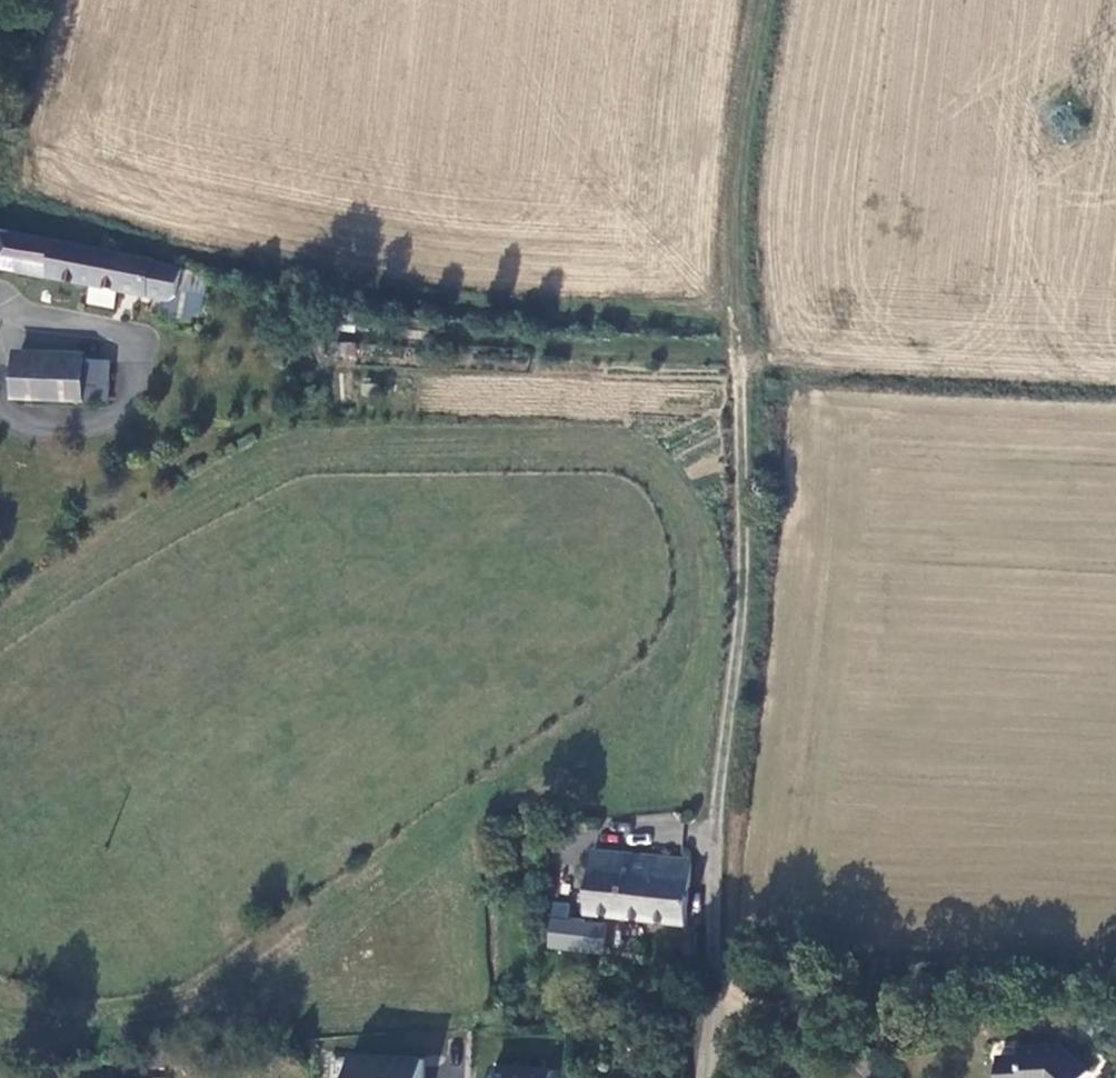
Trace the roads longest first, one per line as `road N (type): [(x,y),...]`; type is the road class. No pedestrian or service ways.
road 1 (unclassified): [(704,1077),(713,835)]

